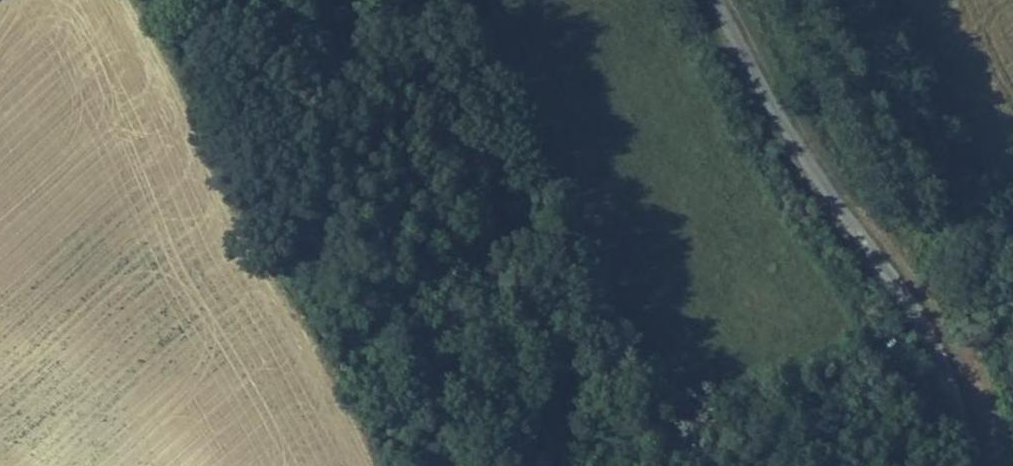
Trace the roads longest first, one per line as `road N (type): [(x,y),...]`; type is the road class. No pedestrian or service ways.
road 1 (unclassified): [(711,0),(765,100),(922,331),(955,395),(975,465)]

